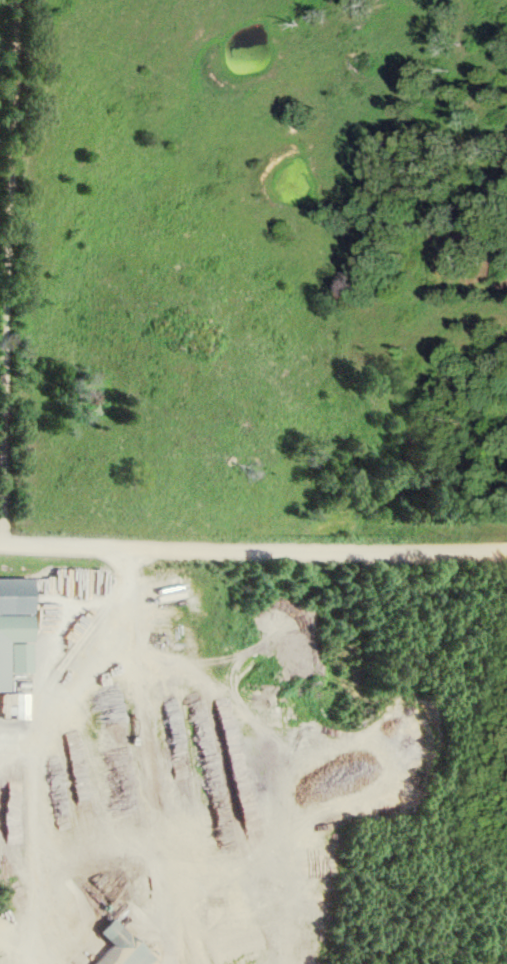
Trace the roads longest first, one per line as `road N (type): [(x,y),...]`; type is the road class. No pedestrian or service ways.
road 1 (residential): [(506,550),(0,542)]

